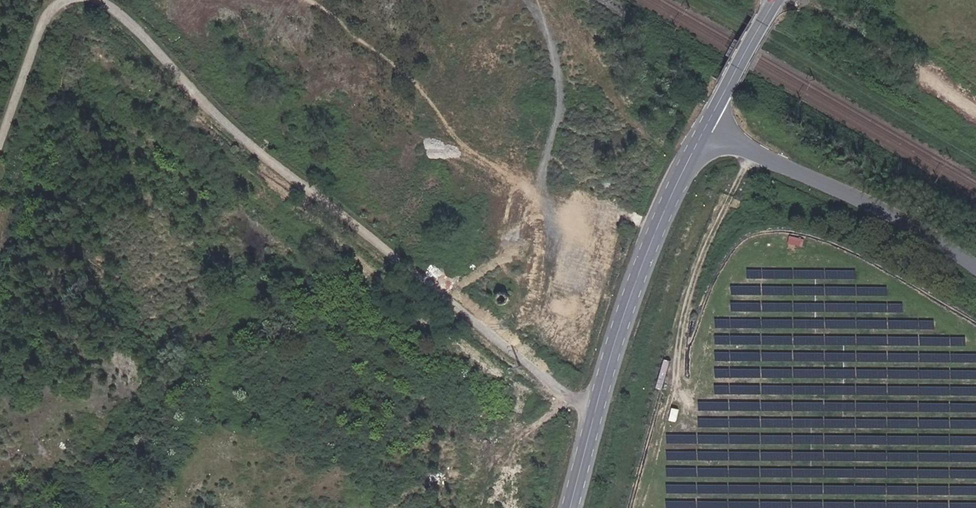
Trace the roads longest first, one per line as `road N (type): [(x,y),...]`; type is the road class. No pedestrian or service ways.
road 1 (unclassified): [(594,416),(220,118),(102,0)]
road 2 (tertiary): [(594,416),(655,235),(707,129)]
road 3 (residential): [(975,268),(918,225),(707,129)]
road 4 (unclassified): [(63,0),(46,17),(0,144)]
road 5 (tertiary): [(707,129),(776,0)]

